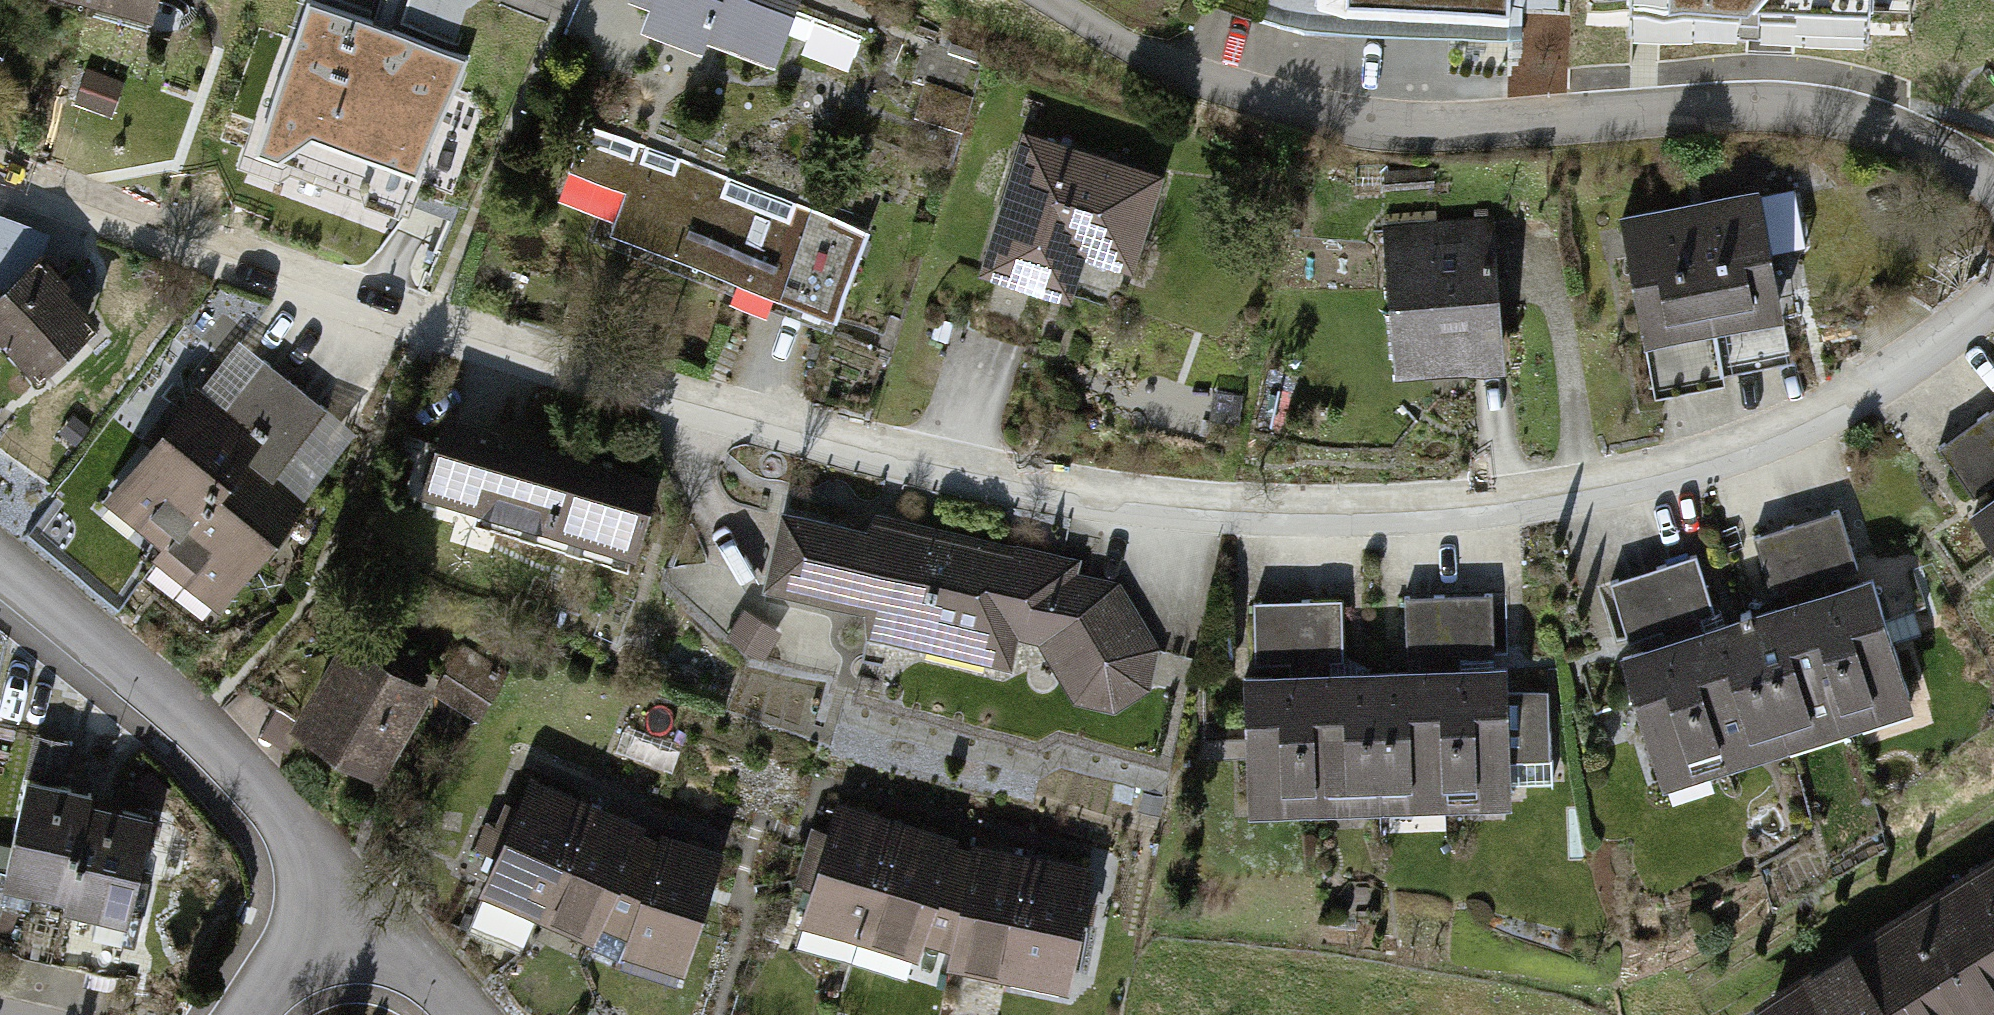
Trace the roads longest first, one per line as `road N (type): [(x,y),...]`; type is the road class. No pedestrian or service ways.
road 1 (residential): [(1993,299),(1947,343),(1760,444),(1566,496),(1370,510),(1200,508),(899,465),(430,322),(0,178)]
road 2 (residential): [(1993,176),(1915,126),(1801,106),(1414,126),(1252,93),(1095,34),(1055,0)]
road 3 (residential): [(358,892),(179,711),(0,565)]
road 4 (residential): [(246,1014),(358,892)]
road 5 (residential): [(469,1014),(358,892)]

